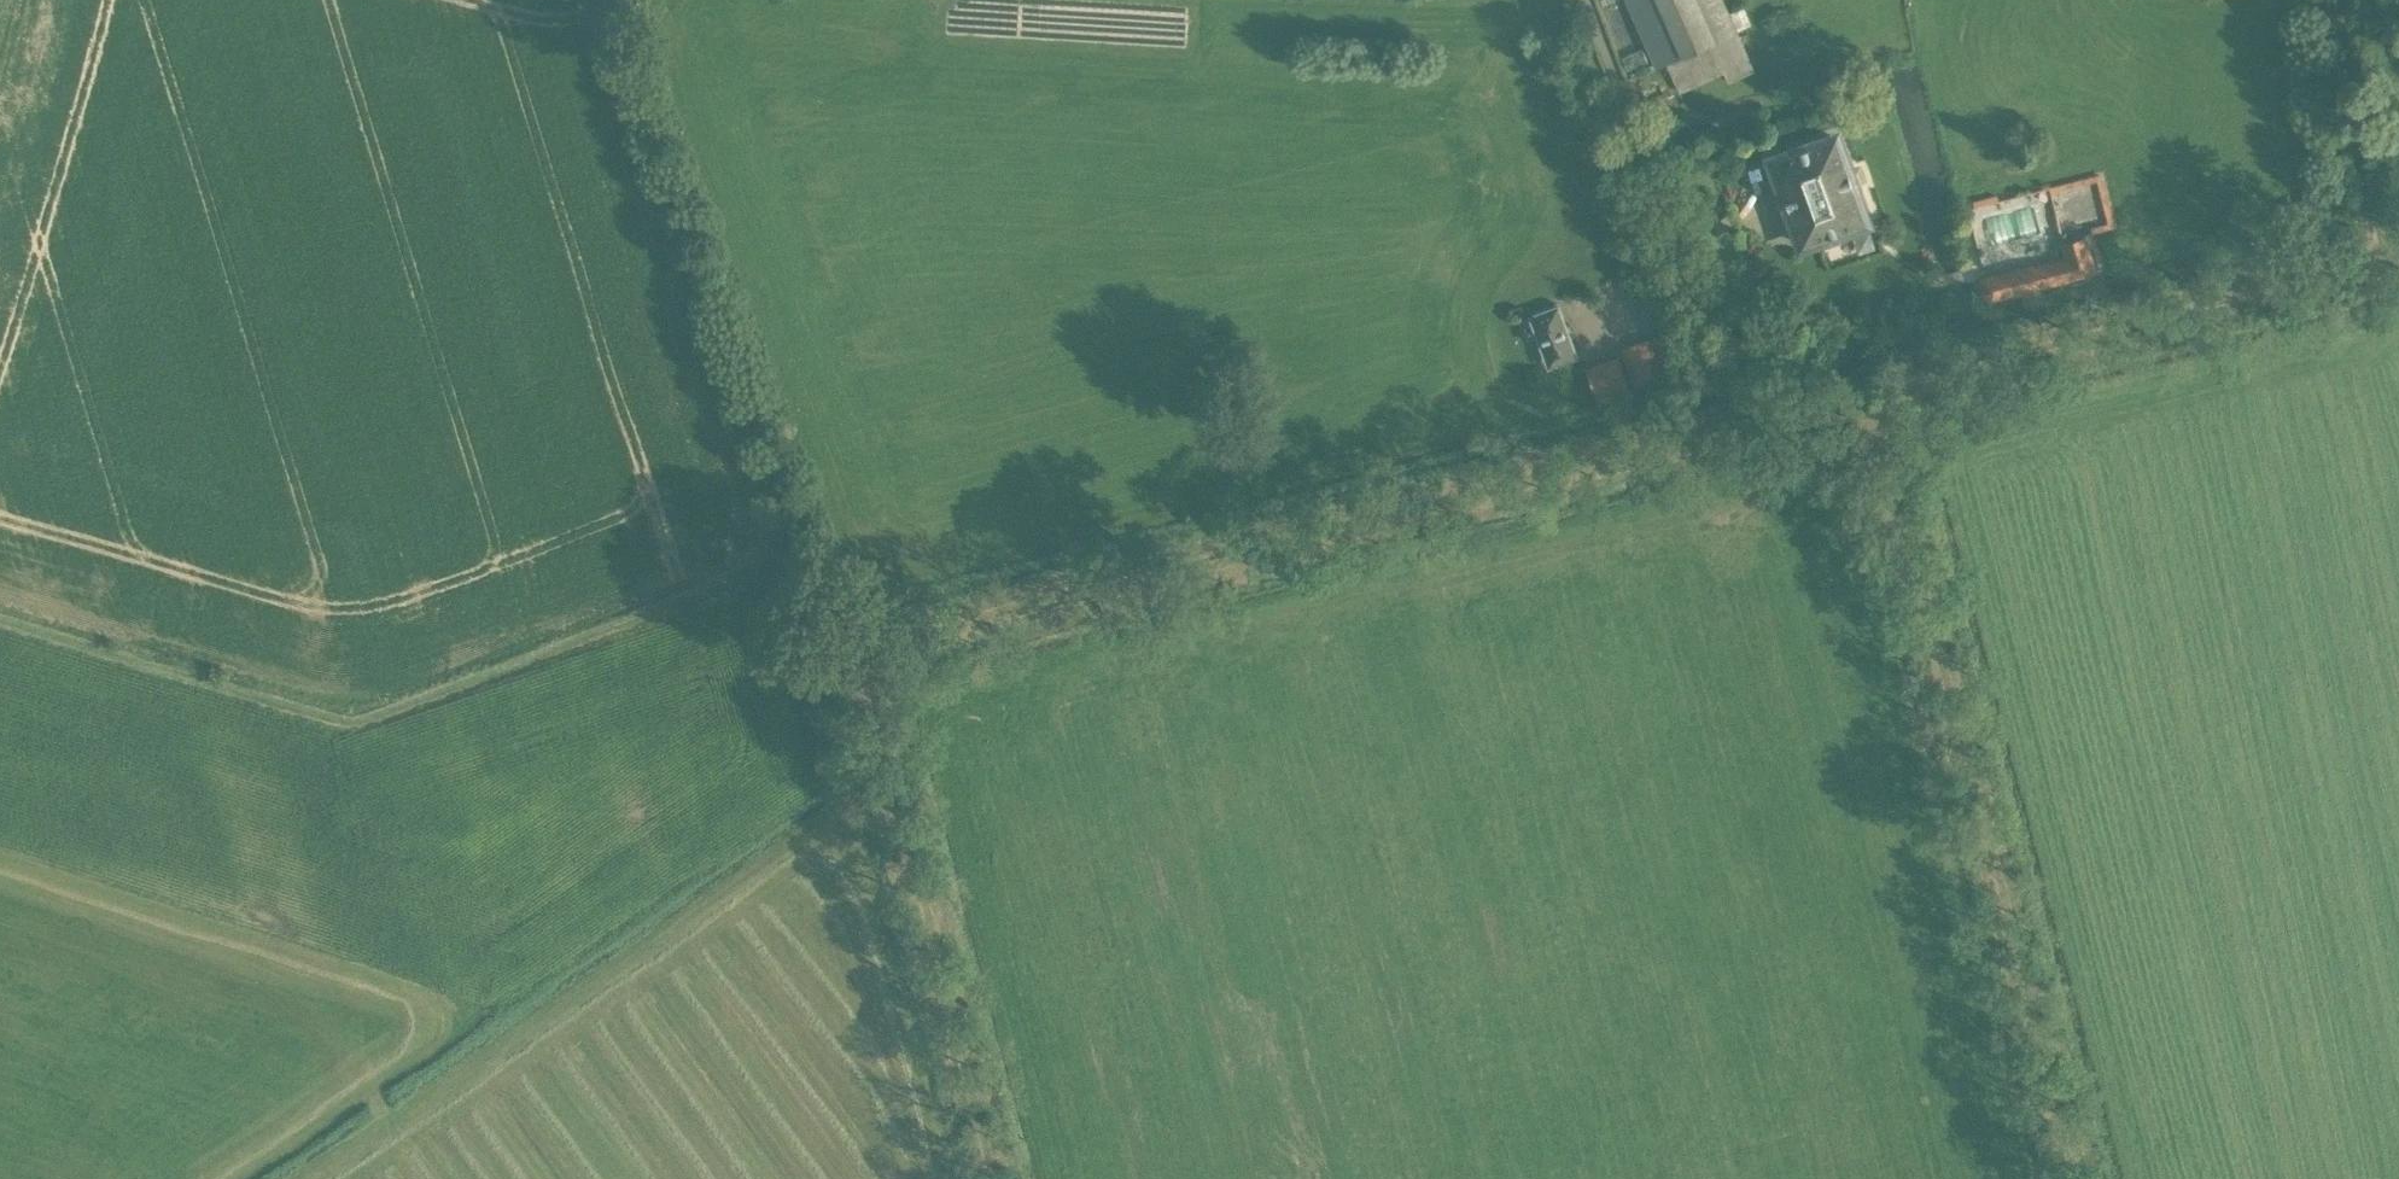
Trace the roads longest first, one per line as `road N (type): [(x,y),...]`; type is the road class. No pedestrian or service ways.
road 1 (track): [(2347,0),(2376,265)]

